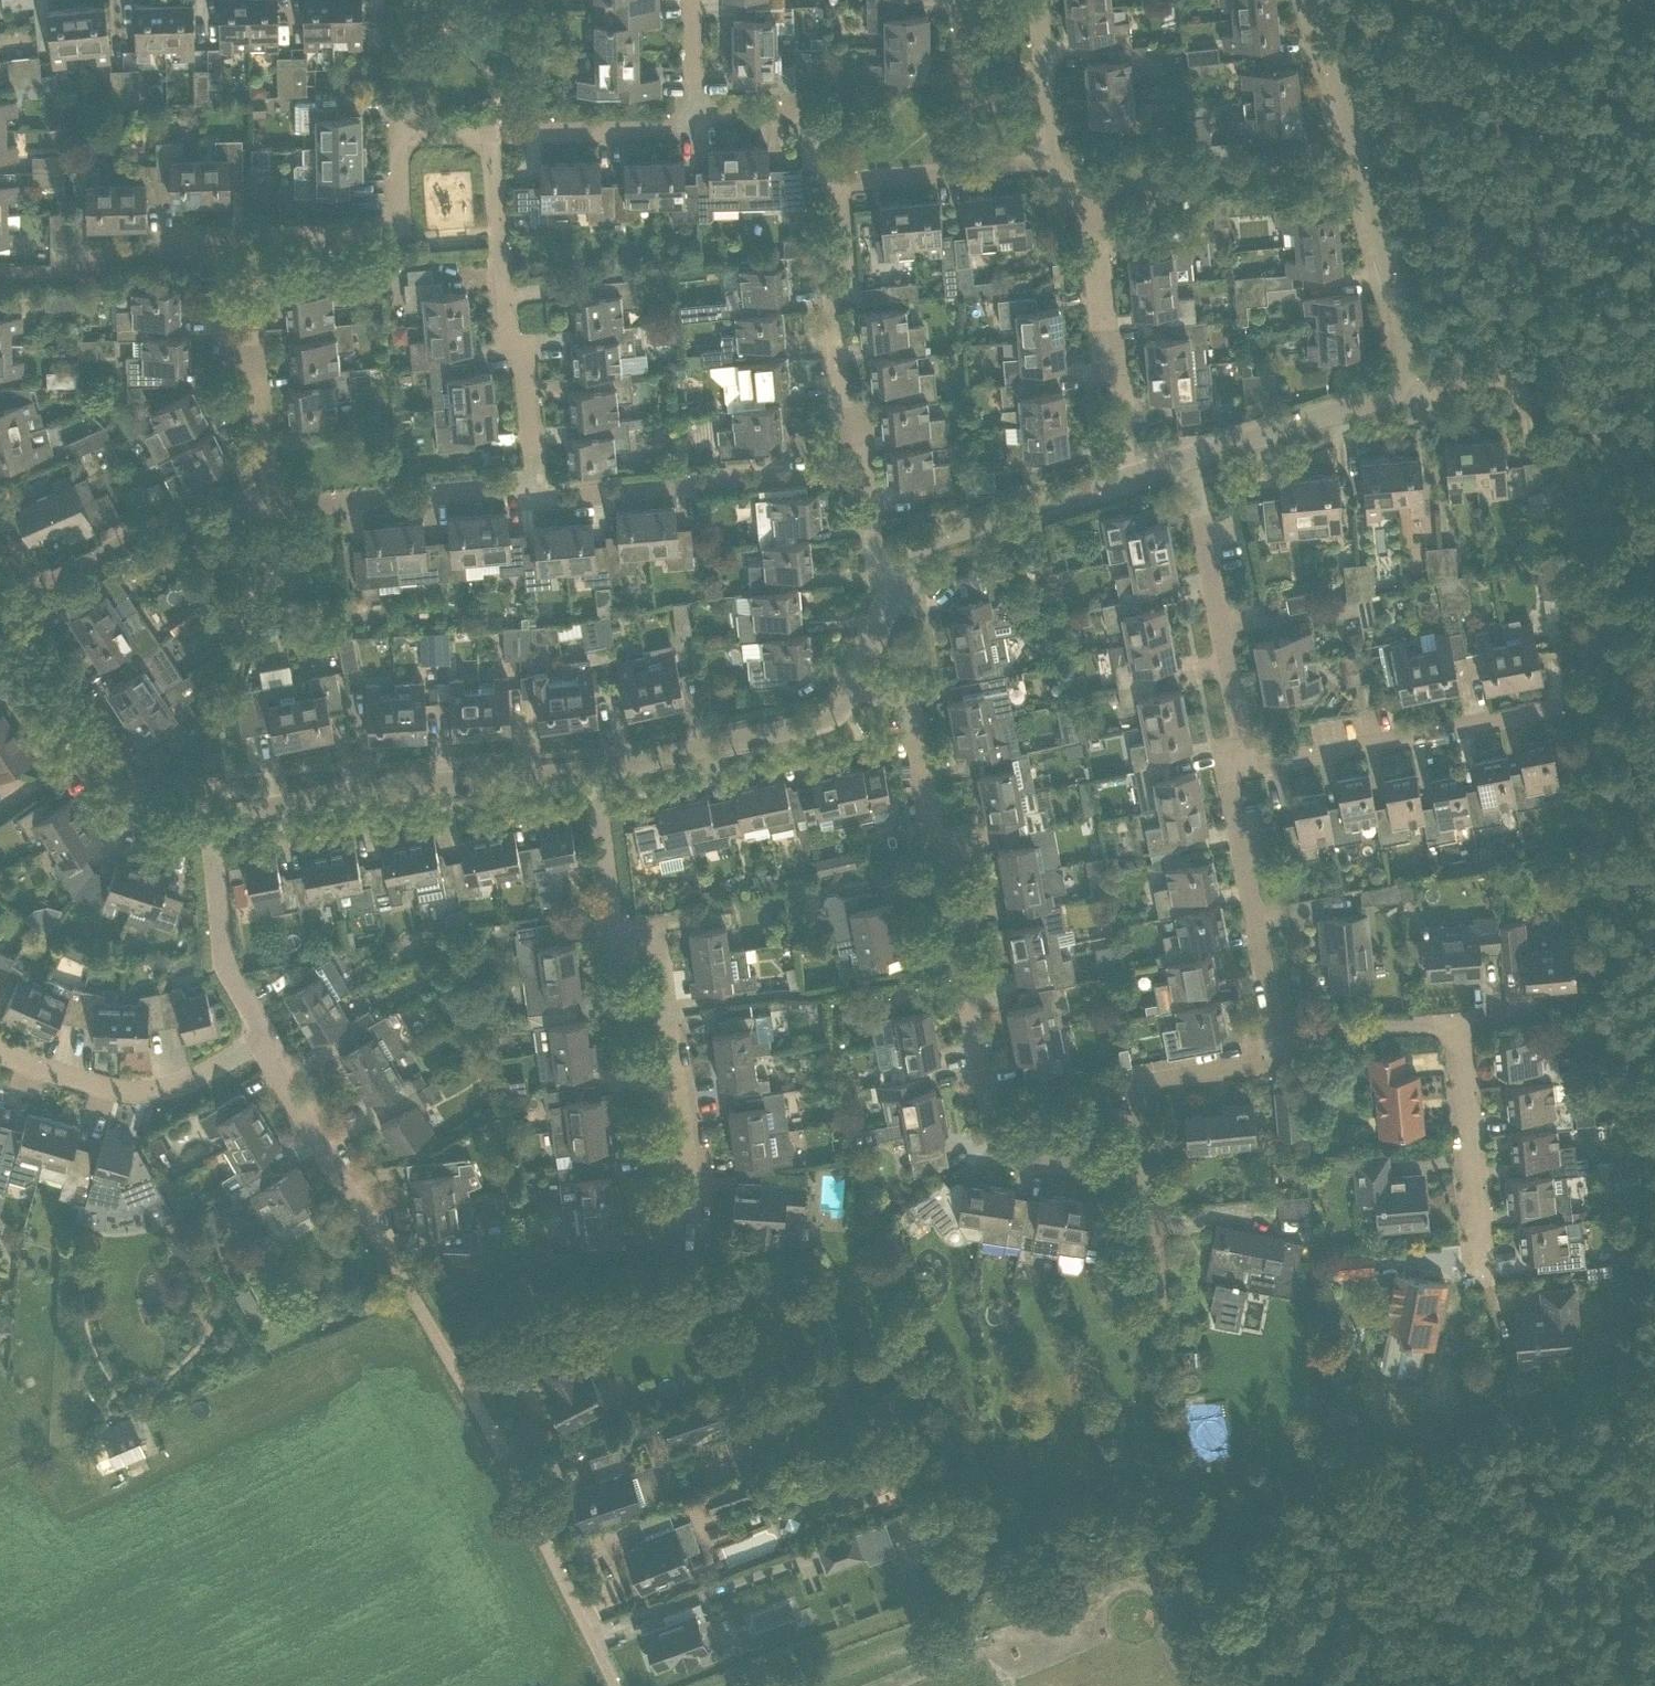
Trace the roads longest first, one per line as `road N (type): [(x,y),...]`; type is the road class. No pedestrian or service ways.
road 1 (residential): [(615,1685),(461,1376),(266,1037)]
road 2 (residential): [(1145,1163),(1052,1168),(1011,1159),(990,1119),(908,719),(855,685)]
road 3 (residential): [(688,1233),(657,958),(611,918),(590,771)]
road 4 (residential): [(1479,1287),(1452,1023),(1324,1024),(1275,1036)]
road 5 (residential): [(212,820),(370,789),(590,771)]
road 6 (residential): [(534,496),(522,356),(503,327),(490,136)]
road 7 (residential): [(218,239),(245,231),(398,227),(399,137),(490,136)]
road 8 (residential): [(1225,770),(1562,708)]
road 9 (residential): [(534,496),(863,467)]
road 10 (track): [(1641,1366),(1638,1685)]
road 11 (residential): [(1225,770),(1239,728),(1187,459)]
road 12 (residential): [(1128,478),(1096,236),(1069,187)]
road 13 (residential): [(0,606),(174,519),(270,507)]
road 14 (residential): [(863,467),(840,403),(832,307),(845,271),(838,183)]
road 15 (residential): [(1069,187),(1358,161)]
road 16 (residential): [(590,771),(821,723),(843,711),(855,685)]
road 17 (residential): [(266,1037),(158,1091),(114,1091),(0,1052)]
road 18 (residential): [(270,507),(263,403),(254,378),(223,349),(218,239)]
road 19 (residential): [(1275,1036),(1225,770)]
road 20 (track): [(1654,114),(1412,0)]
road 21 (residential): [(270,507),(500,489),(534,496)]
road 22 (residential): [(899,583),(912,552),(934,536),(1128,478)]
road 23 (residential): [(1187,459),(1389,396),(1402,379)]
road 24 (residential): [(266,1037),(218,934),(212,820)]
road 25 (residential): [(1402,379),(1409,353),(1358,161)]
road 26 (residential): [(490,136),(684,131),(684,109),(692,109)]
road 27 (residential): [(0,276),(67,274),(120,251),(218,239)]
road 28 (residential): [(838,183),(1054,161)]
road 29 (residential): [(1145,1163),(1143,1099),(1155,1079),(1248,1056),(1275,1036)]
road 30 (residential): [(692,109),(804,108),(809,153),(838,183)]
road 31 (track): [(1654,1199),(1641,1366)]
road 32 (residential): [(1358,161),(1313,0)]
road 33 (residential): [(1054,161),(1043,0)]
road 34 (residential): [(90,750),(0,617)]
road 35 (residential): [(1159,1312),(1145,1163)]
road 36 (residential): [(212,820),(154,812),(120,790),(90,750)]
road 37 (residential): [(1523,400),(1515,375),(1402,379)]
road 38 (residential): [(899,583),(872,567),(863,467)]

